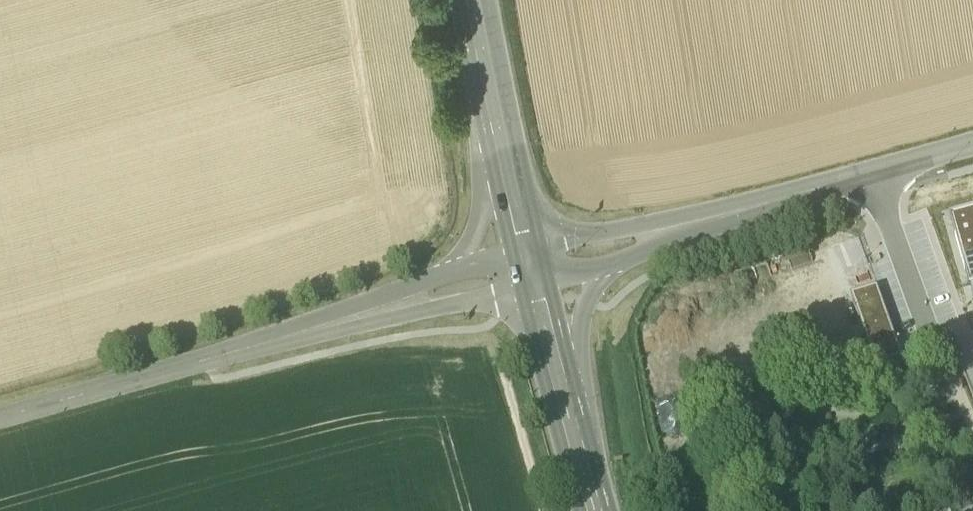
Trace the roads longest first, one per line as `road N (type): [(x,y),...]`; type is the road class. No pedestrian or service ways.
road 1 (unclassified): [(0,417),(530,270)]
road 2 (residential): [(972,144),(530,270)]
road 3 (secondary): [(530,270),(473,0)]
road 4 (secondary): [(600,510),(530,270)]
road 5 (track): [(544,510),(503,375)]

